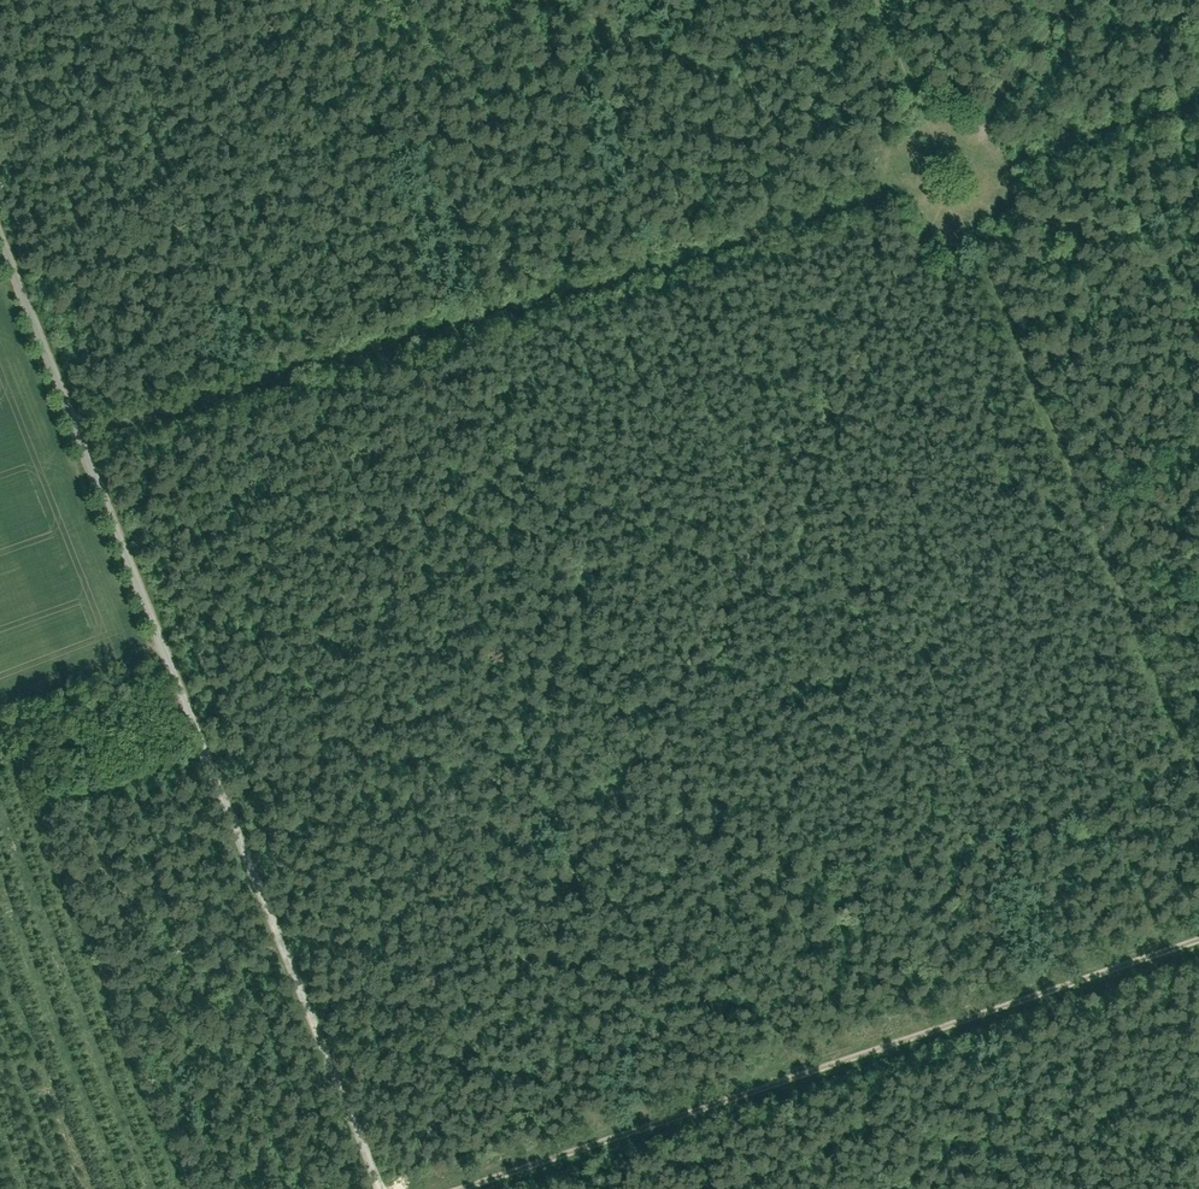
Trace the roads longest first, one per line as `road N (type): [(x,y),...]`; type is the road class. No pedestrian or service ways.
road 1 (track): [(400,1188),(929,226),(965,218),(992,200)]
road 2 (unclassified): [(0,232),(384,1188)]
road 3 (track): [(894,197),(83,439)]
road 4 (track): [(1198,942),(469,1188)]
road 5 (track): [(1198,777),(965,218)]
road 6 (track): [(556,0),(899,153)]
road 7 (track): [(992,200),(997,168),(988,143),(969,127),(938,122),(899,153),(894,197),(929,226)]
road 8 (track): [(1198,269),(992,200)]
road 9 (track): [(997,168),(1198,105)]
road 10 (track): [(988,143),(1086,0)]
road 11 (track): [(887,0),(938,122)]

